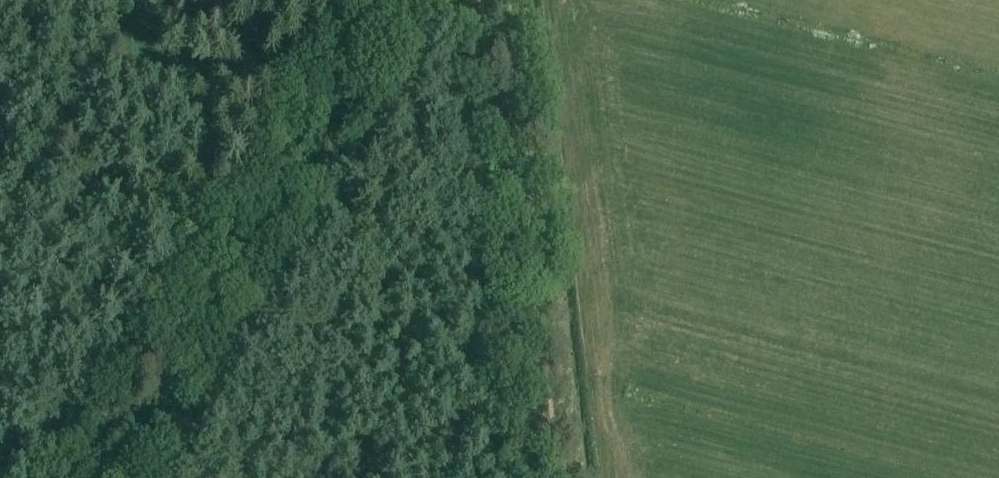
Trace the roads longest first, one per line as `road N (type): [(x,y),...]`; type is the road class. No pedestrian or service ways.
road 1 (track): [(391,0),(88,477)]
road 2 (track): [(566,477),(508,0)]

